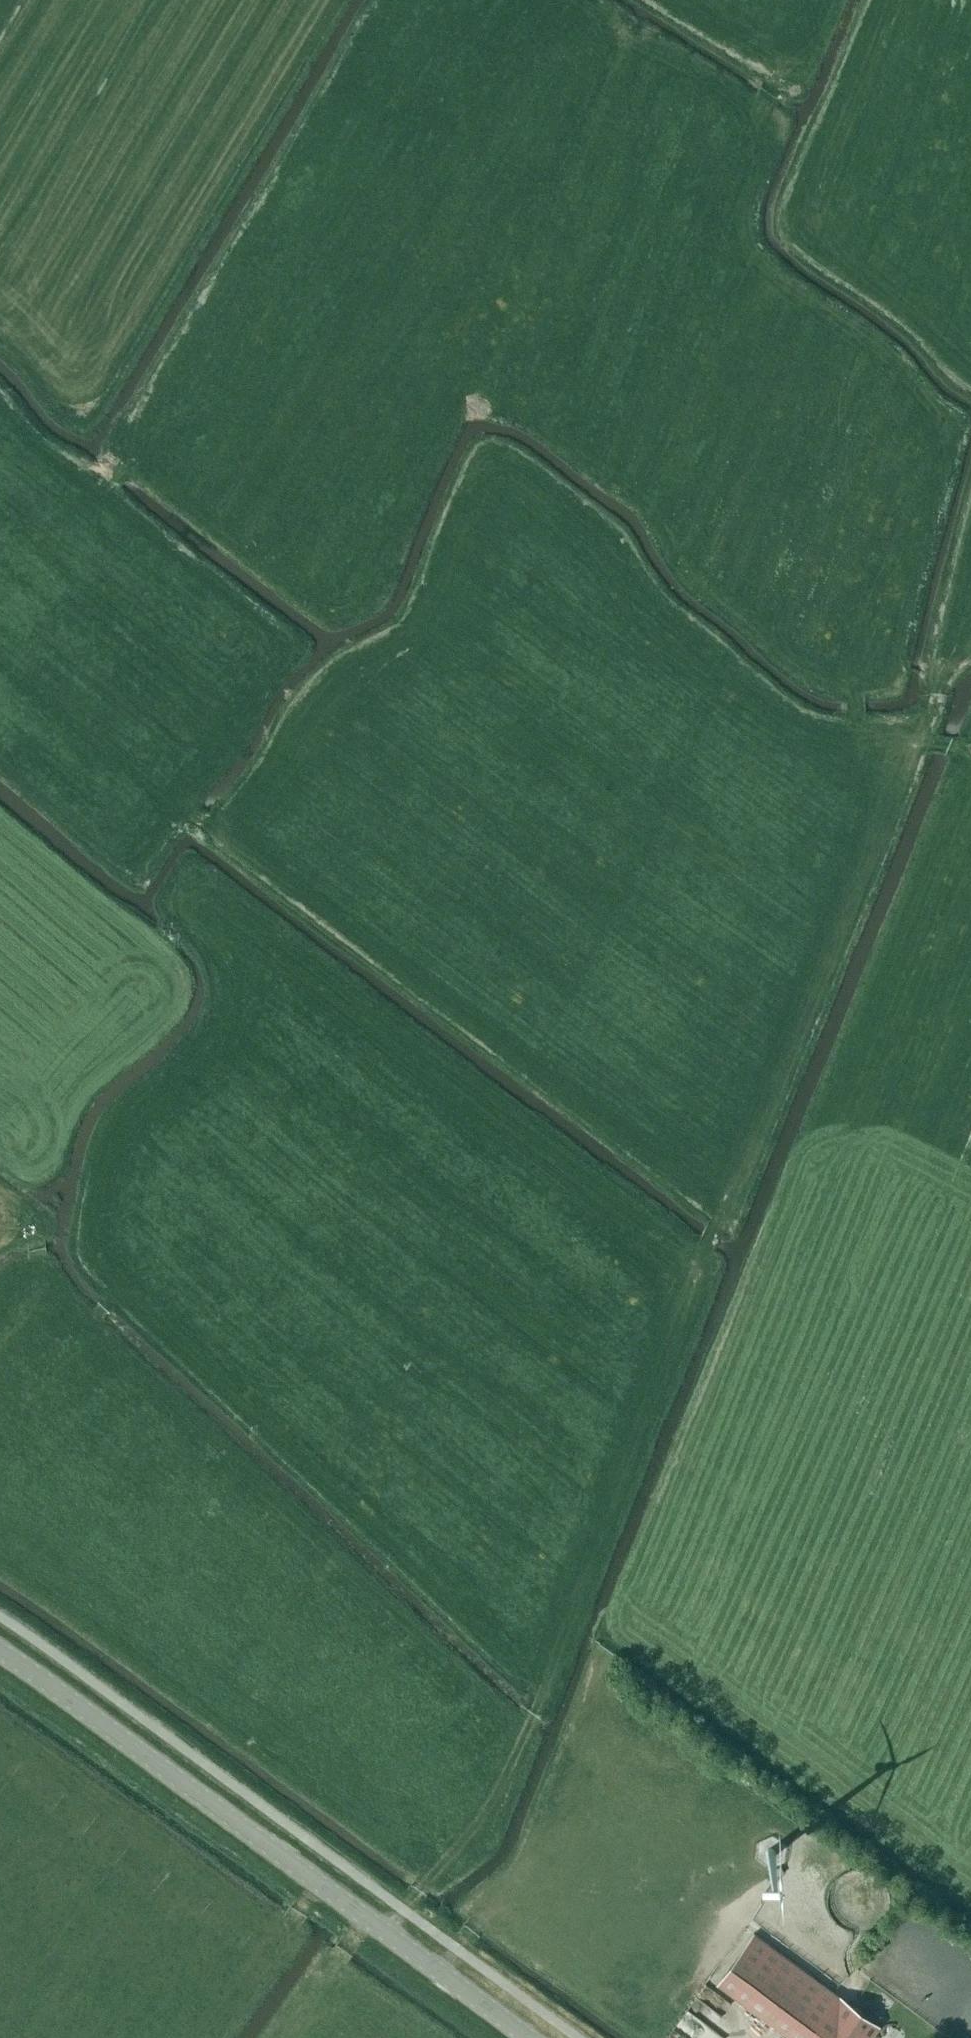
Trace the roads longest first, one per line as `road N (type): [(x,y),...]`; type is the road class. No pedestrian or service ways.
road 1 (tertiary): [(525,2037),(0,1650)]

